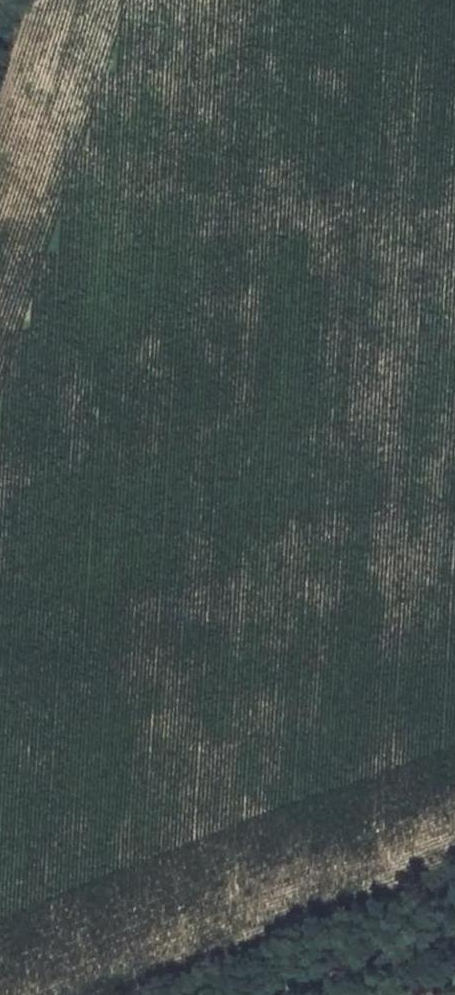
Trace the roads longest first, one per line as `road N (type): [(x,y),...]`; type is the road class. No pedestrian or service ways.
road 1 (unclassified): [(454,941),(315,994)]

